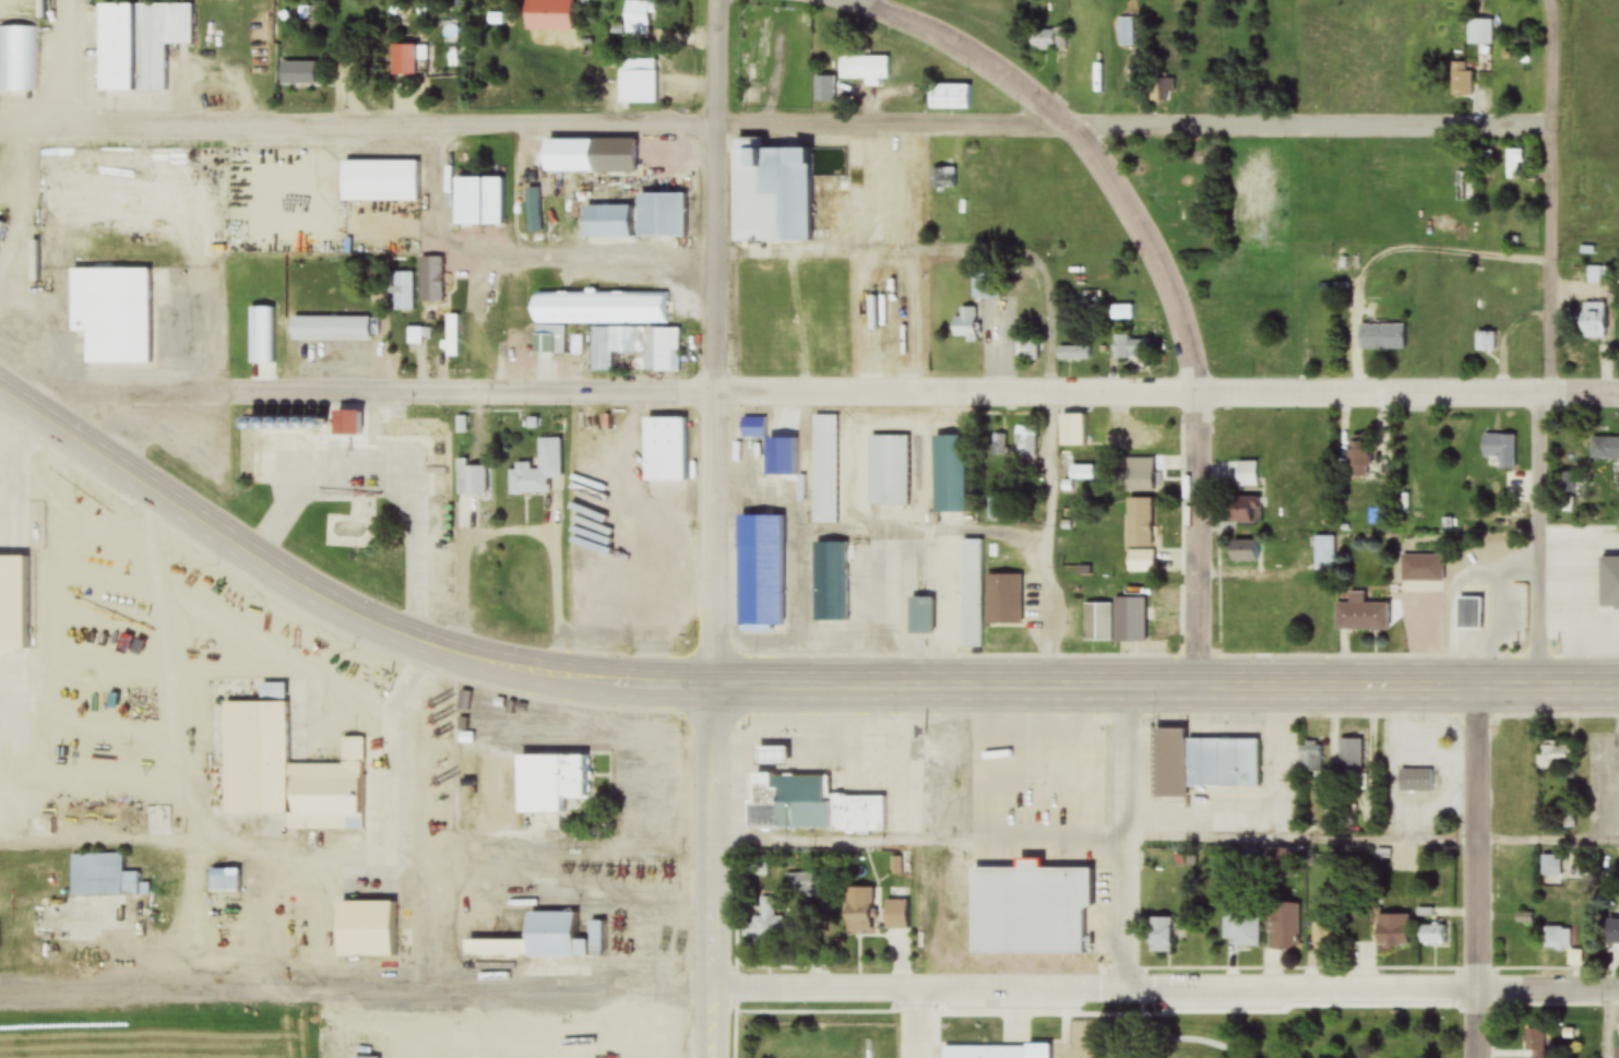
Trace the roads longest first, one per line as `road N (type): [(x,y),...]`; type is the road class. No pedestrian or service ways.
road 1 (residential): [(1556,121),(1073,129),(631,117),(0,123)]
road 2 (residential): [(1618,390),(226,396)]
road 3 (residential): [(1618,996),(709,997)]
road 4 (primary): [(1618,687),(714,686)]
road 5 (residential): [(1198,687),(1200,391),(1188,333),(1147,238),(1073,129),(975,56),(862,0)]
road 6 (primary): [(0,388),(272,568),(370,620),(454,654),(556,674),(628,686),(714,686)]
road 7 (residential): [(1544,687),(1556,121),(1548,0)]
road 8 (residential): [(716,393),(721,0)]
road 9 (residential): [(709,1057),(714,686)]
road 10 (residential): [(1482,1057),(1481,687)]
road 11 (residential): [(1131,994),(1132,687)]
road 12 (residential): [(714,686),(716,393)]
road 13 (residential): [(226,396),(14,397)]
road 14 (residential): [(1485,841),(1618,840)]

